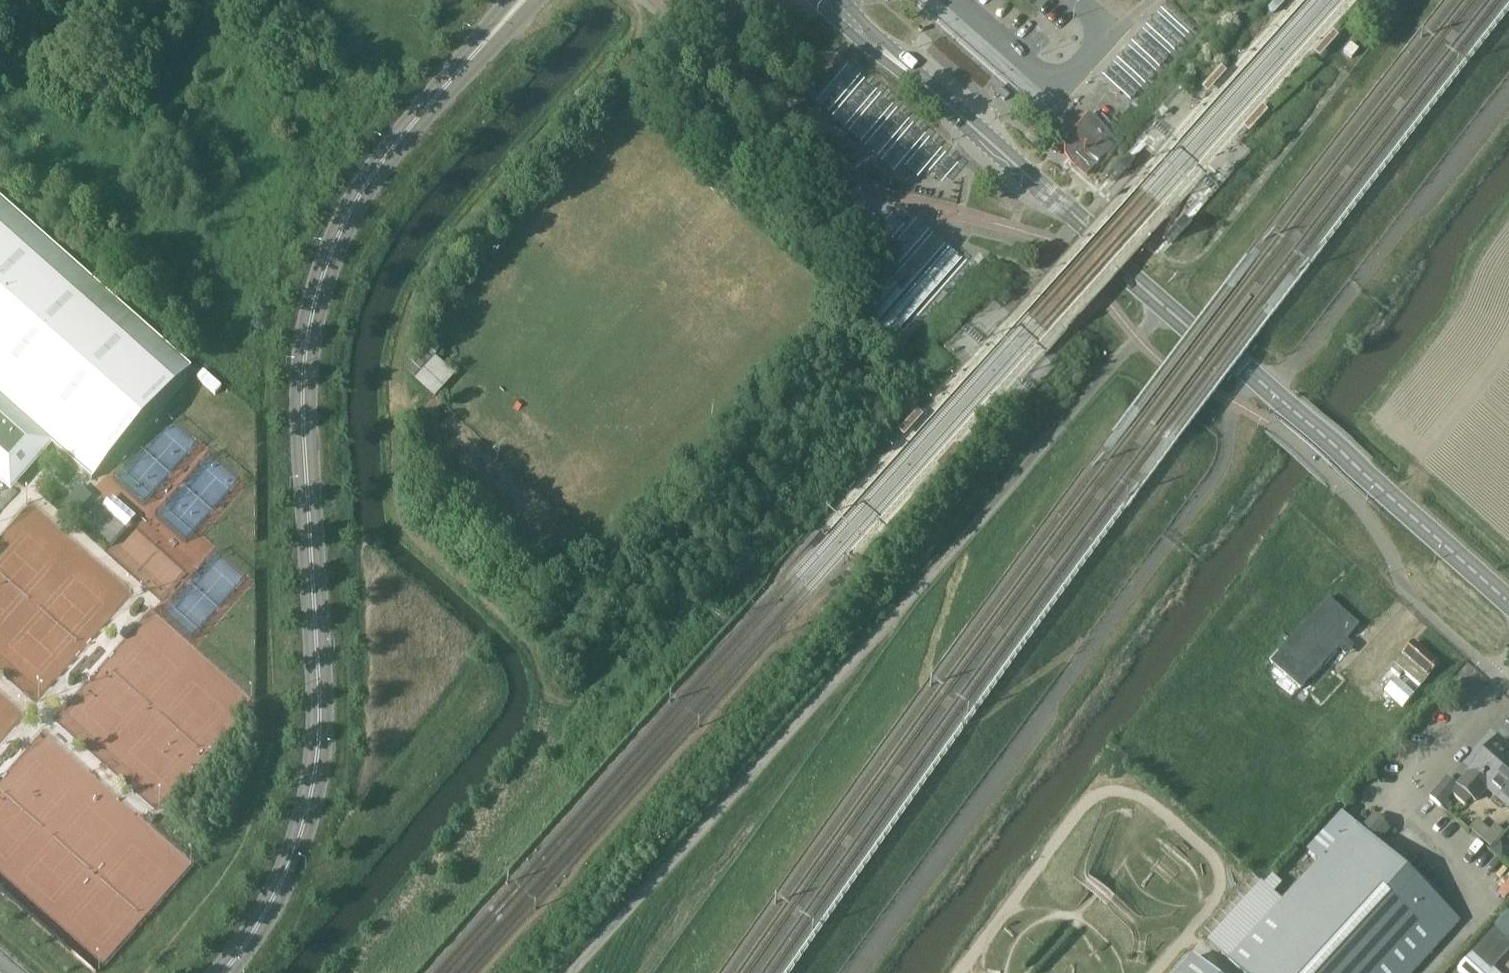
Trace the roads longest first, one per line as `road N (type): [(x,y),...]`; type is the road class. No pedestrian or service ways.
road 1 (track): [(342,972),(390,944),(403,897),(554,707),(529,643),(416,539),(401,515),(395,388),(410,308),(428,263),(664,2)]
road 2 (secondary): [(522,0),(386,157),(321,281),(304,409),(316,766),(285,879),(222,972)]
road 3 (secondary): [(1508,601),(895,60)]
road 4 (track): [(642,972),(941,558)]
road 5 (residential): [(1508,688),(1409,596)]

